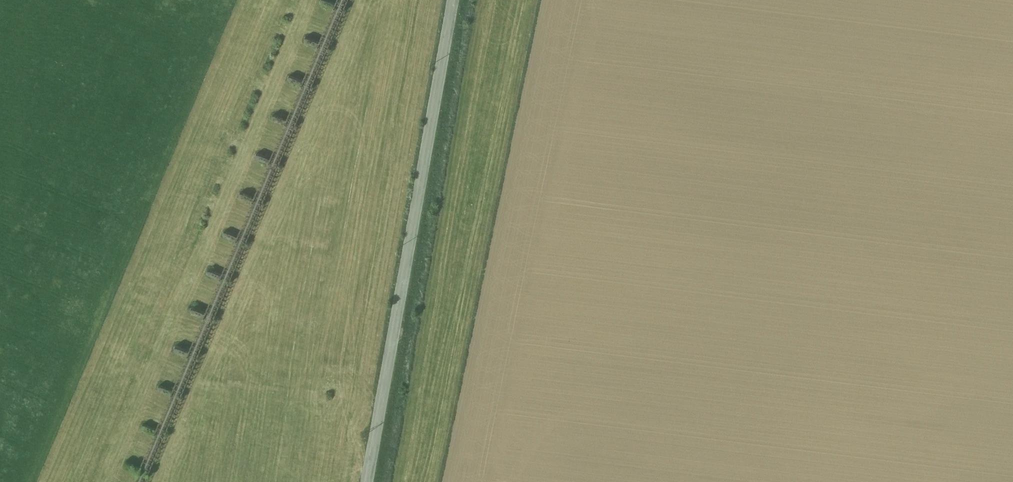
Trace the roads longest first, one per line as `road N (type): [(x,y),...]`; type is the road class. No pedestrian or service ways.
road 1 (tertiary): [(455,0),(369,481)]

